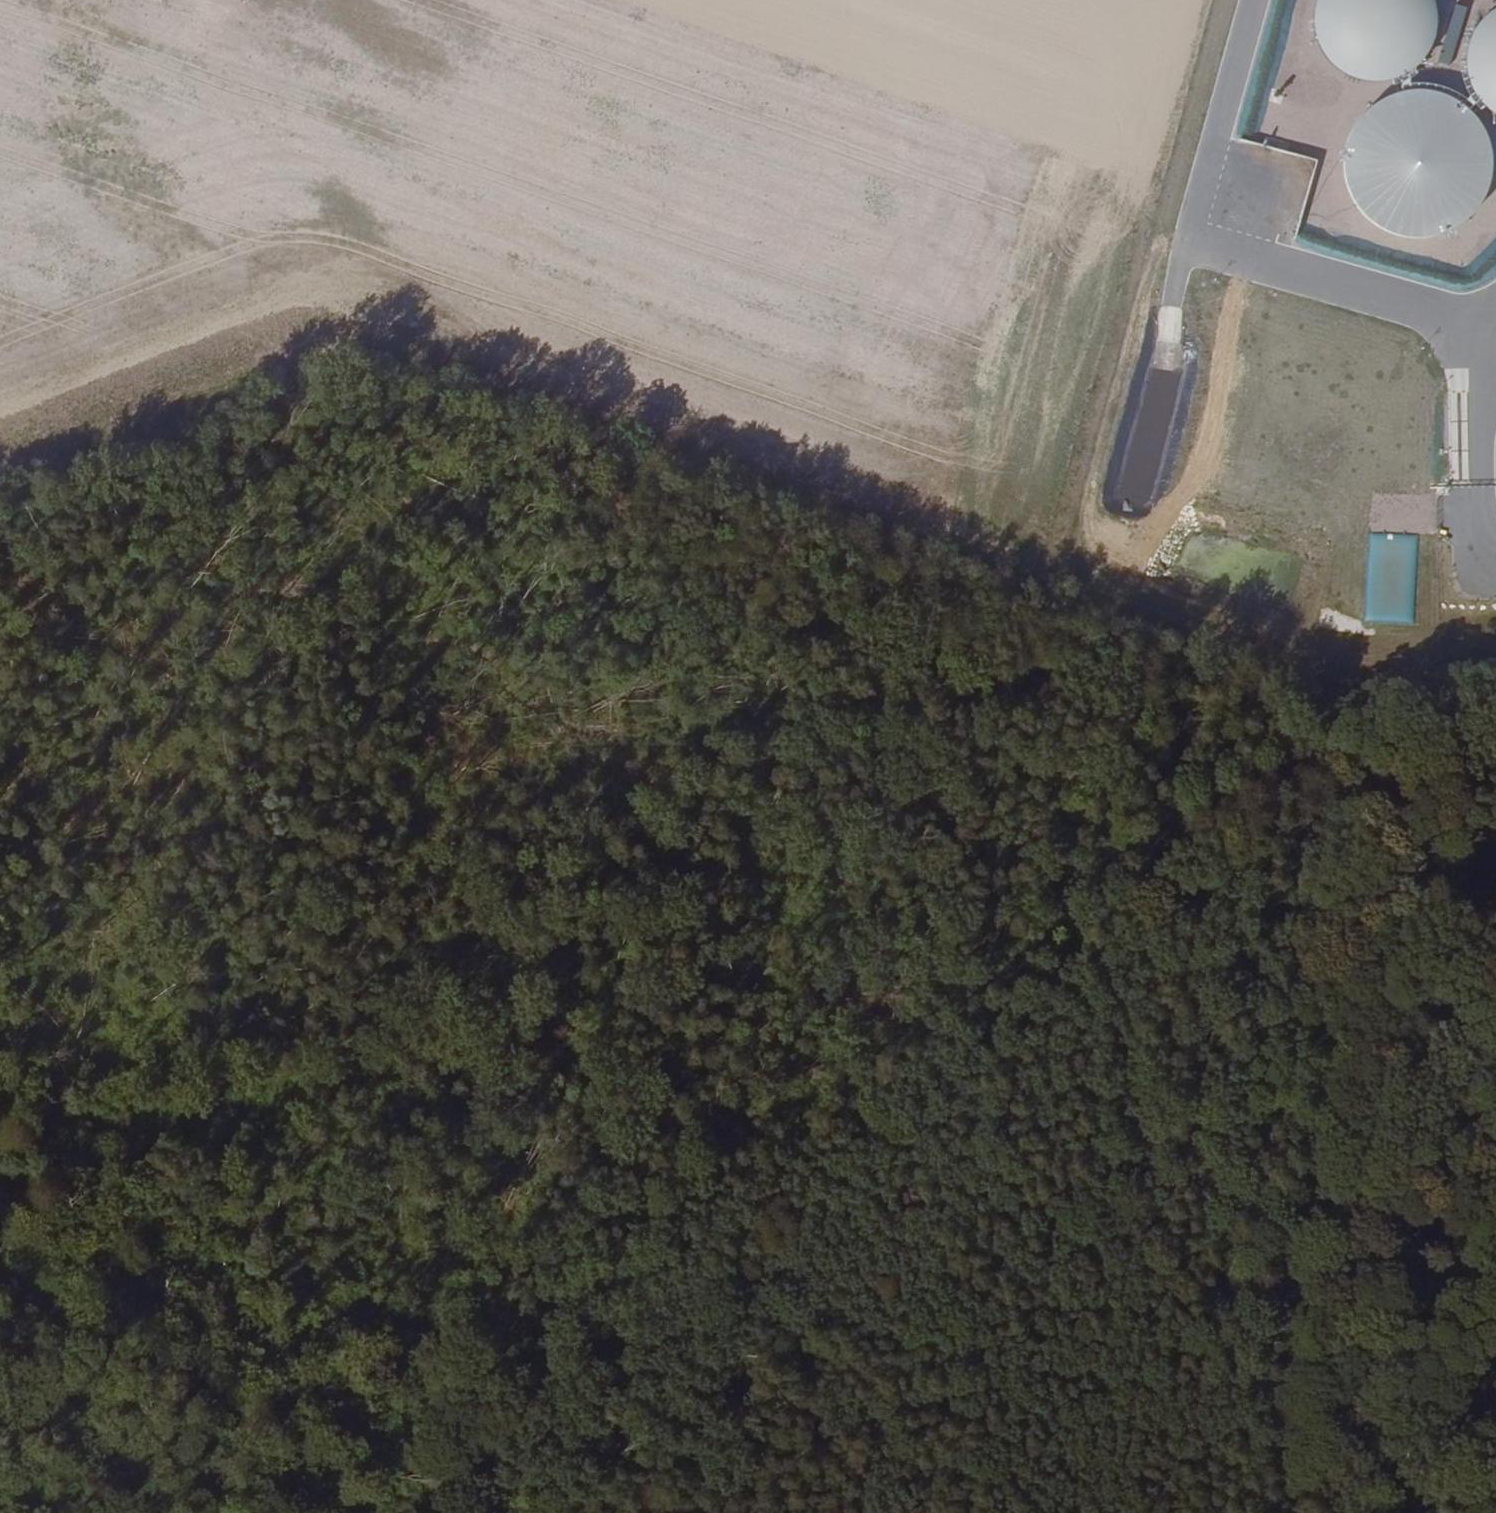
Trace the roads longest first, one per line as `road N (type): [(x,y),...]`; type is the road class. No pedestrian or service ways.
road 1 (track): [(1495,658),(1369,714)]

